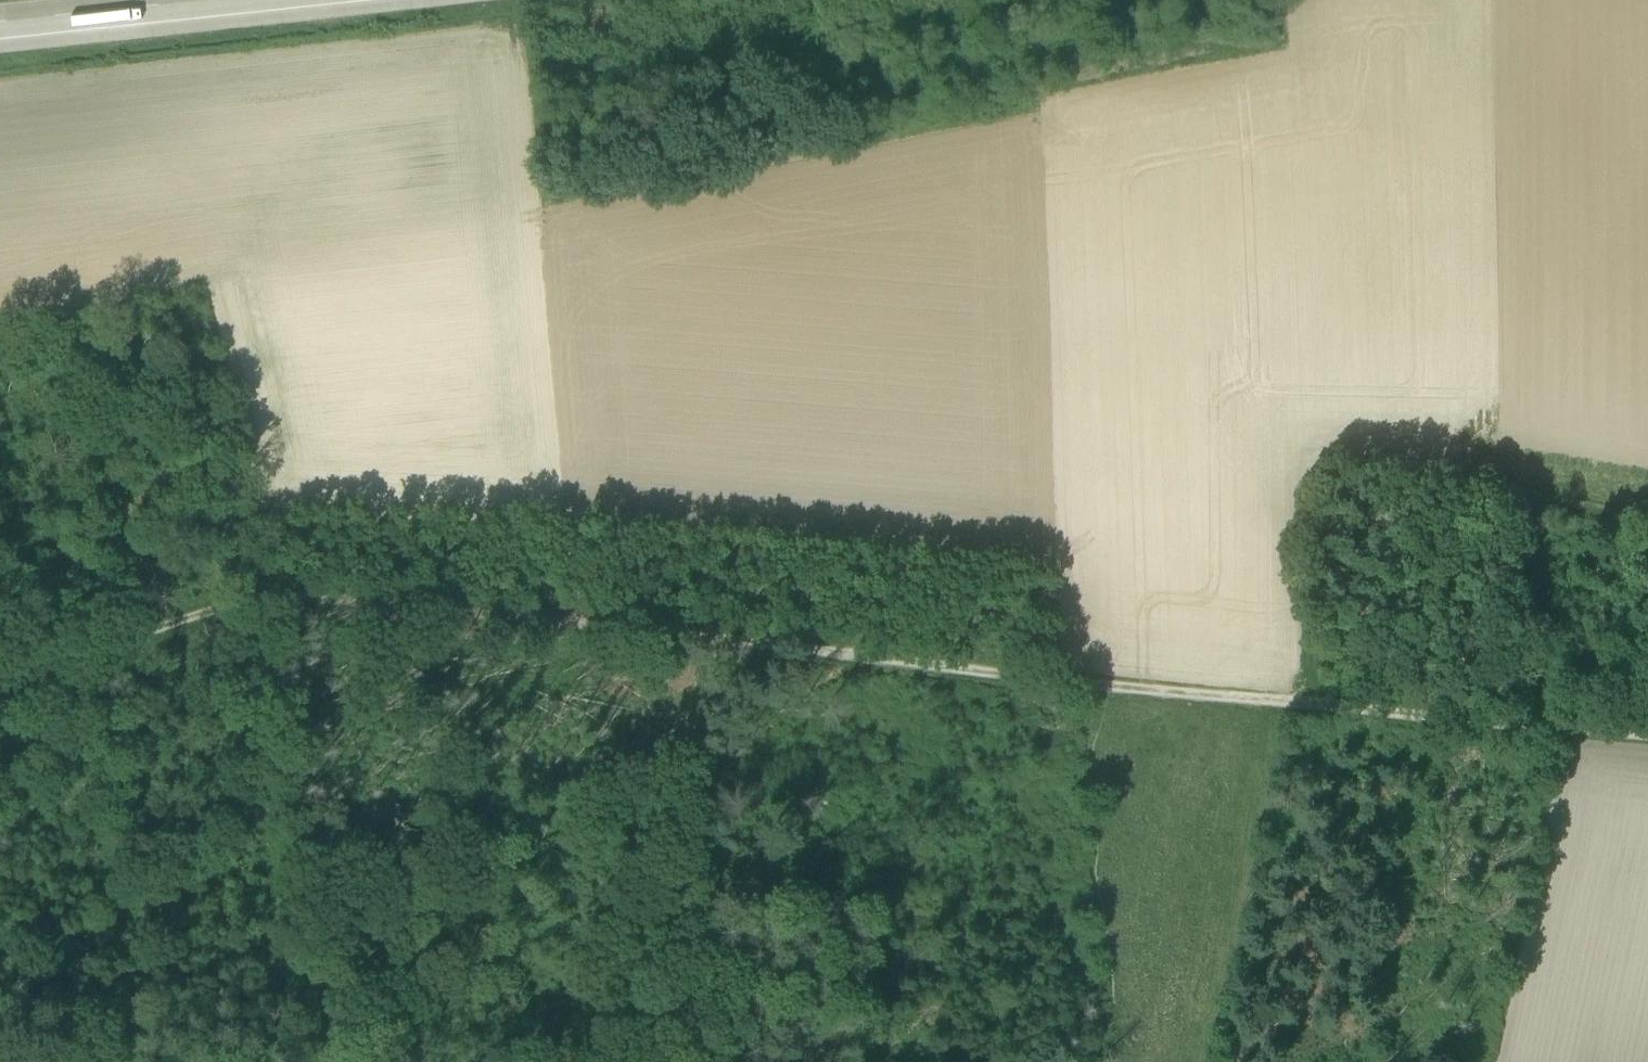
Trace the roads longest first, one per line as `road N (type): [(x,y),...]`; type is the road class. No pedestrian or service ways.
road 1 (track): [(0,683),(222,605),(285,593),(1647,737)]
road 2 (motorway): [(0,23),(221,0)]

